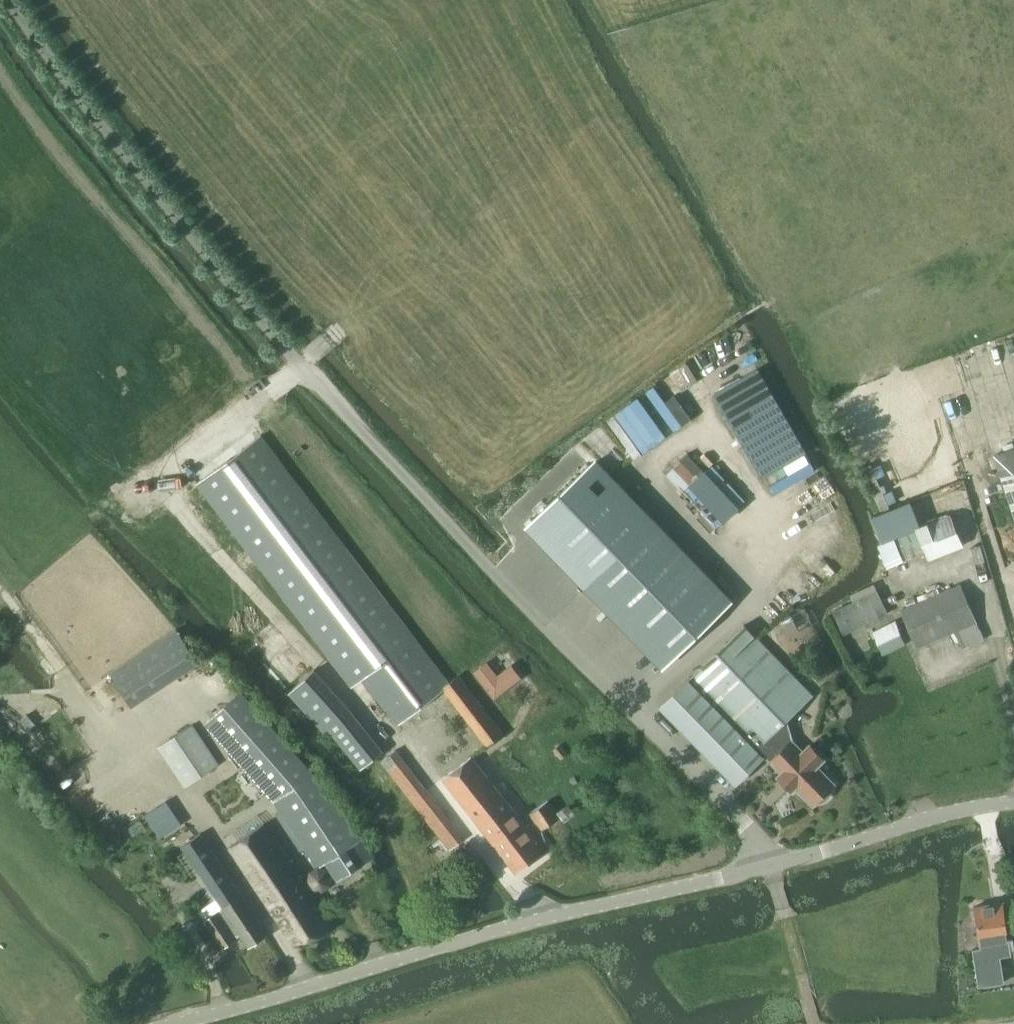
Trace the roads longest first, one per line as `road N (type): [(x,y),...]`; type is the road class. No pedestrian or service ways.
road 1 (unclassified): [(174,1023),(531,920),(771,864)]
road 2 (unclassified): [(771,864),(478,553)]
road 3 (unclassified): [(1013,801),(771,864)]
road 4 (track): [(187,517),(159,479),(315,361)]
road 5 (track): [(159,479),(114,502),(0,352)]

